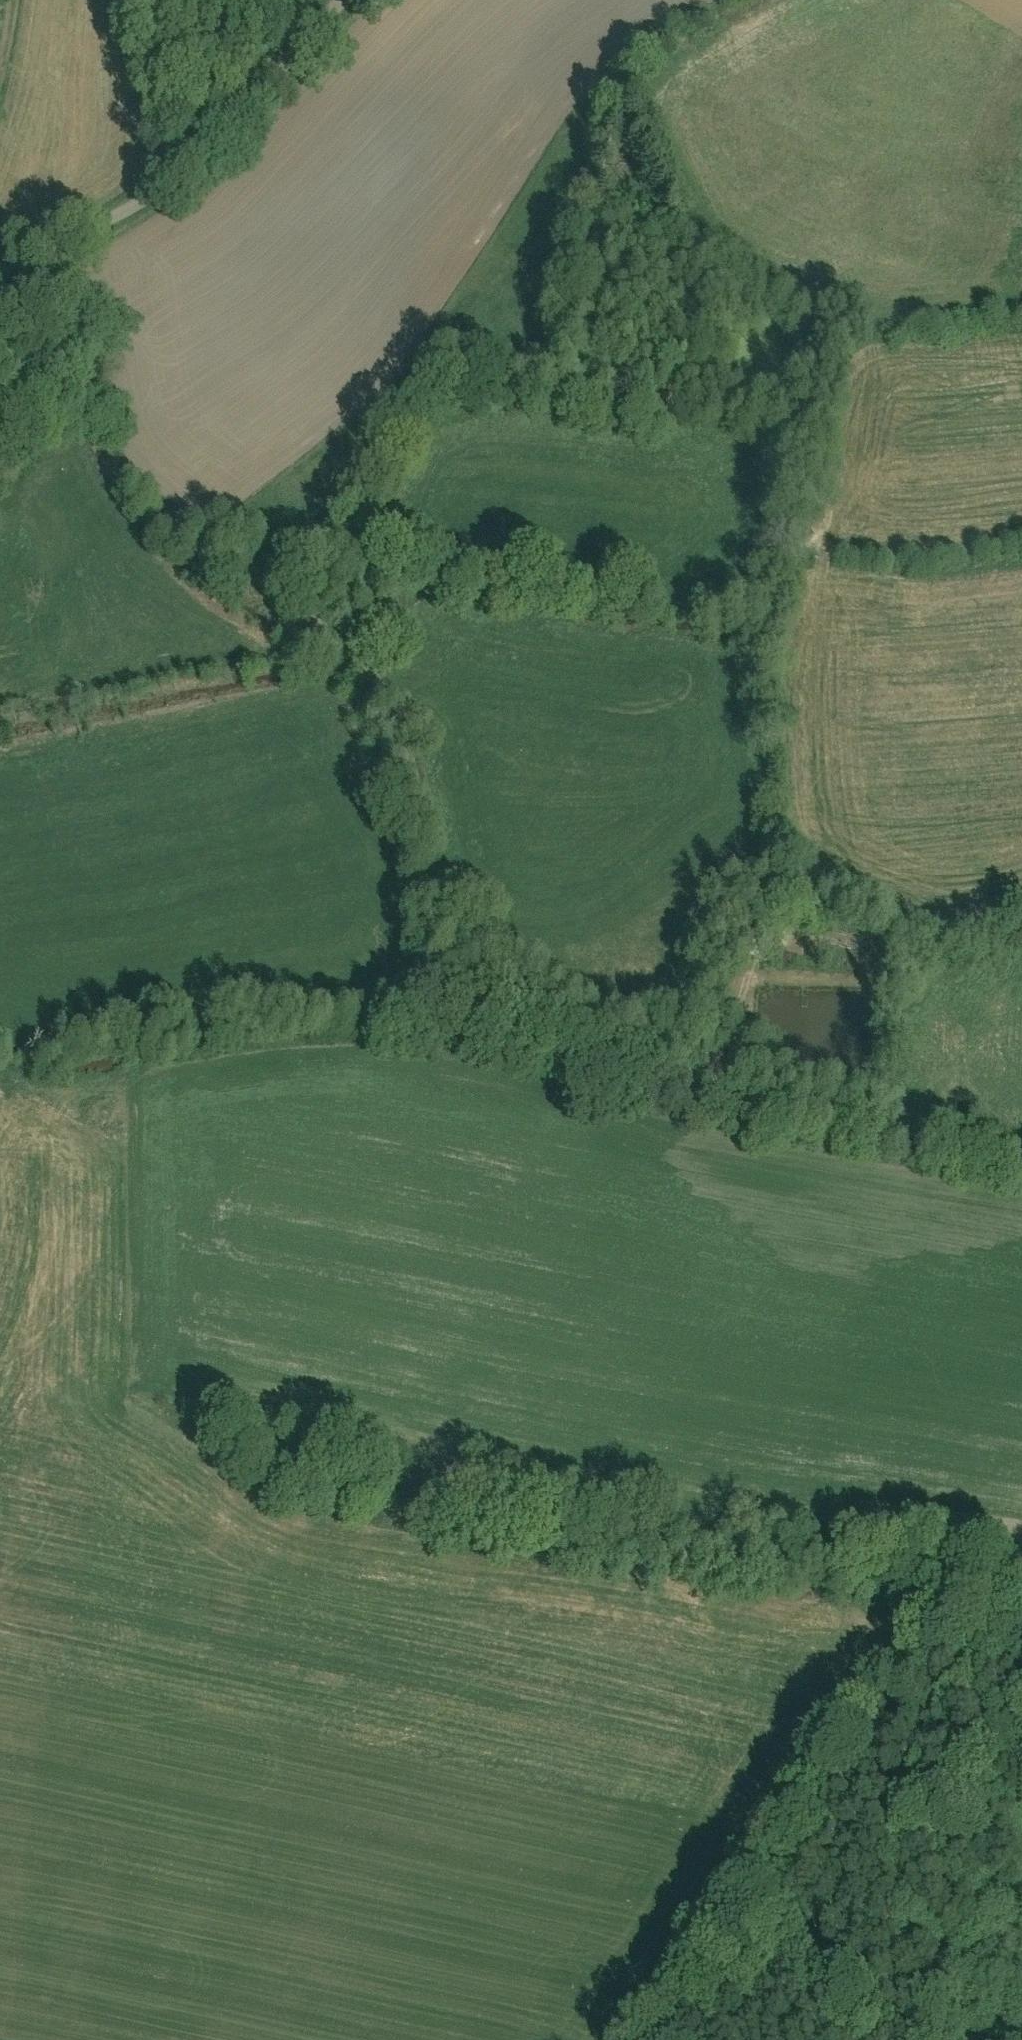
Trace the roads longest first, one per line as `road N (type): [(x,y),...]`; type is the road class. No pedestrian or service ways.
road 1 (residential): [(346,0),(179,182),(0,279)]

